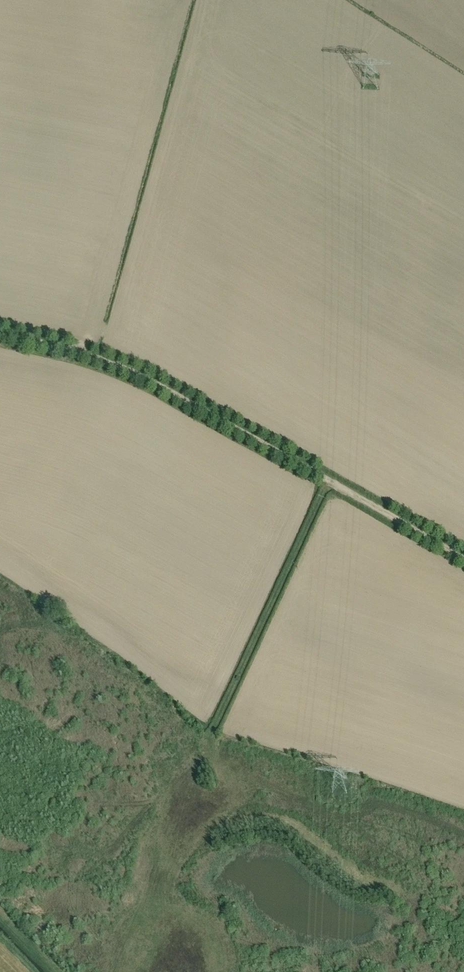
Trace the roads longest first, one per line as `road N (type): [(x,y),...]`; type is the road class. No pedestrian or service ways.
road 1 (track): [(463,560),(127,370),(0,335)]
road 2 (track): [(186,786),(330,481)]

